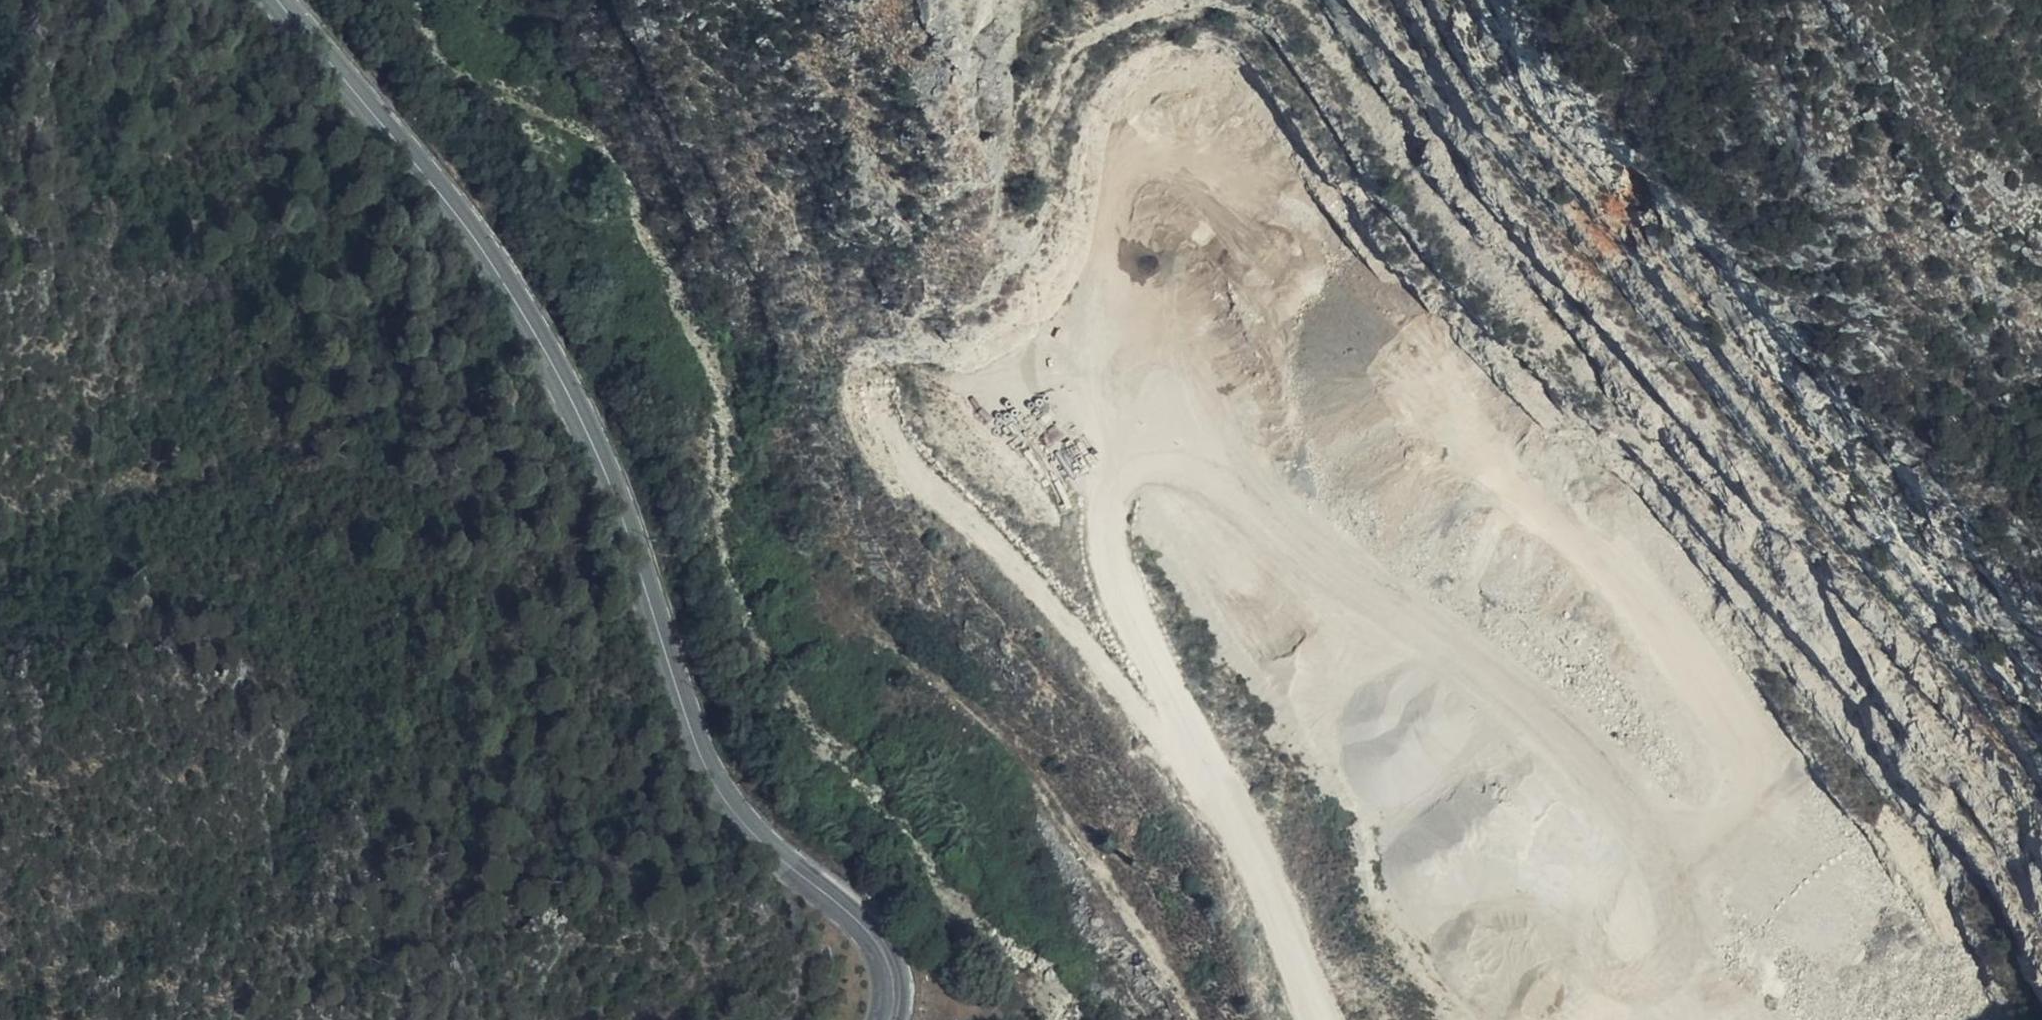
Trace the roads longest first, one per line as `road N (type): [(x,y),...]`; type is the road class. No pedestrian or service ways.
road 1 (tertiary): [(281,0),(511,302),(602,474),(708,756),(766,846),(876,938),(892,963),(886,1019)]

